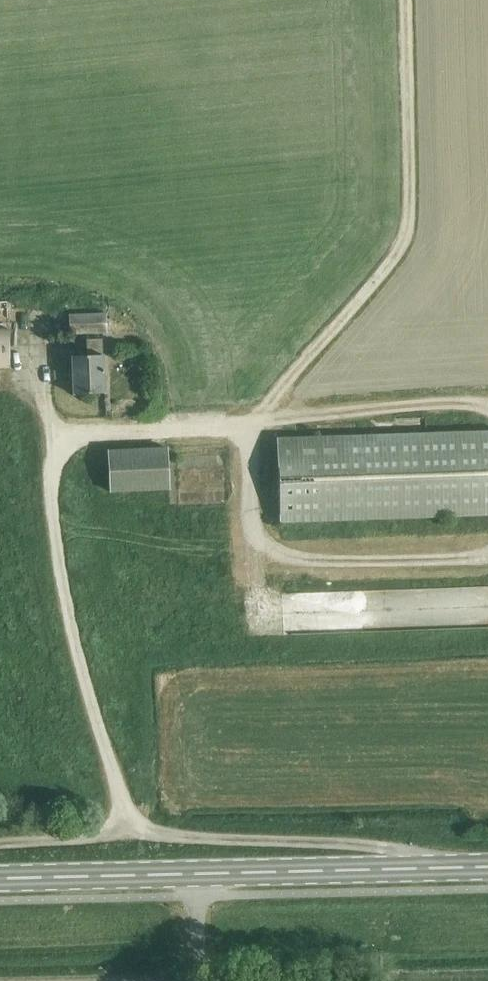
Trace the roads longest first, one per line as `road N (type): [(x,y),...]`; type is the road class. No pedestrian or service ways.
road 1 (primary): [(0,878),(487,869)]
road 2 (track): [(55,436),(487,405)]
road 3 (track): [(487,553),(302,560),(266,549),(253,520)]

